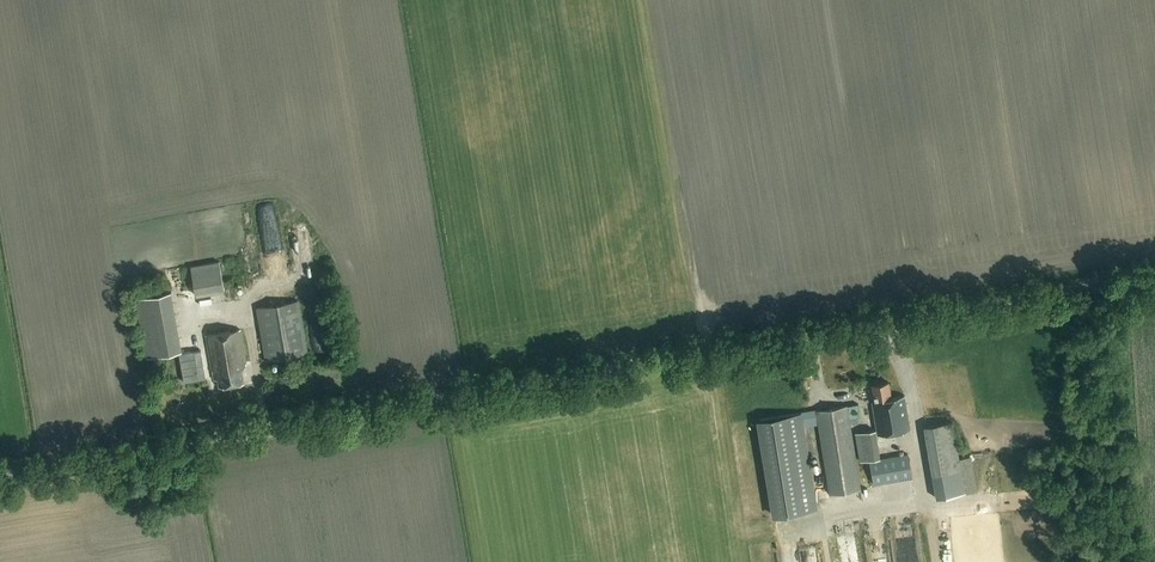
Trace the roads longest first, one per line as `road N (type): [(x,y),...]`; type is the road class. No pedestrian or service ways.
road 1 (tertiary): [(1154,277),(0,476)]

